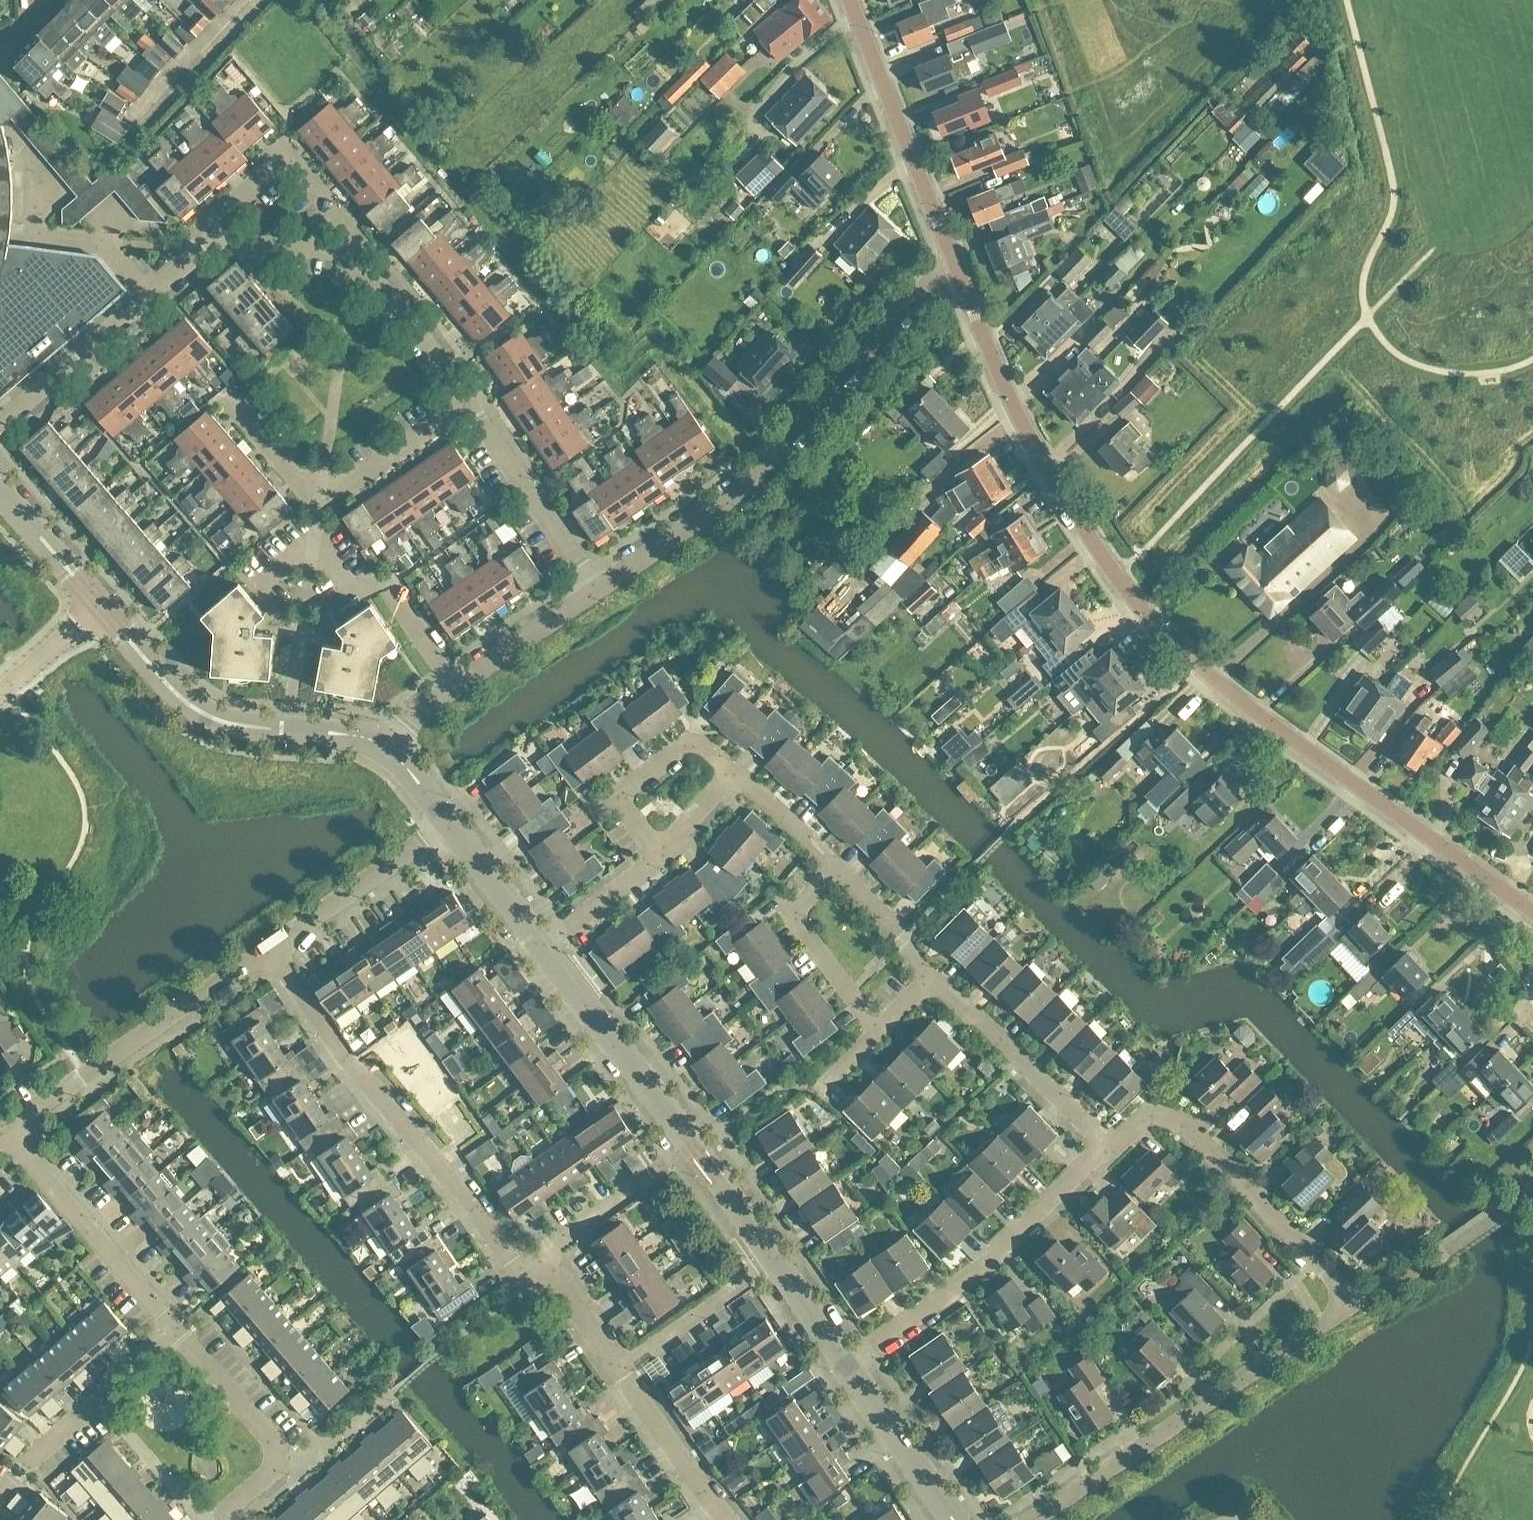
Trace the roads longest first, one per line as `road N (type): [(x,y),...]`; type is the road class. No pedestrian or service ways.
road 1 (residential): [(1532,911),(1237,699),(1148,620),(1026,442),(951,266)]
road 2 (residential): [(1035,1519),(1355,1303),(1182,1121),(1154,1114),(1095,1153)]
road 3 (tertiary): [(842,1373),(544,946)]
road 4 (residential): [(594,581),(725,493),(951,266)]
road 5 (residential): [(507,1257),(269,948)]
road 6 (residential): [(1095,1153),(842,1373)]
road 7 (tertiary): [(379,741),(195,703),(163,680),(100,604)]
road 8 (residential): [(6,1128),(269,948)]
road 9 (residential): [(951,266),(844,0)]
road 10 (residential): [(0,418),(216,240)]
road 11 (residential): [(176,1327),(6,1128)]
road 12 (residential): [(232,1519),(232,1504),(275,1468),(275,1444),(176,1327)]
road 13 (residential): [(352,252),(354,232),(289,153),(221,216),(216,240)]
road 14 (residential): [(1095,1153),(933,981)]
road 15 (residential): [(594,581),(462,400)]
road 16 (residential): [(657,856),(620,812),(626,782),(671,743),(688,740),(734,776)]
road 17 (residential): [(269,948),(448,818)]
road 18 (residential): [(456,685),(382,579),(341,578),(310,538)]
road 19 (residential): [(885,1024),(792,923),(795,901),(829,869)]
road 20 (residential): [(730,1519),(618,1369)]
road 21 (residential): [(462,400),(352,252)]
road 22 (tertiary): [(954,1519),(842,1373)]
road 23 (residential): [(462,400),(313,493)]
road 24 (residential): [(456,685),(594,581)]
road 25 (residential): [(207,1519),(97,1396)]
road 26 (residential): [(618,1369),(750,1276)]
road 27 (tertiary): [(544,946),(448,818)]
road 28 (residential): [(538,1258),(664,1168)]
road 29 (residential): [(933,981),(829,869)]
road 30 (tertiary): [(100,604),(0,493)]
road 31 (residential): [(544,946),(657,856)]
road 32 (residential): [(0,1496),(97,1396)]
road 33 (residential): [(618,1369),(538,1258)]
road 34 (residential): [(216,240),(352,252)]
road 35 (residential): [(829,869),(734,776)]
road 36 (residential): [(0,691),(100,604)]
road 37 (residential): [(313,493),(230,404)]

